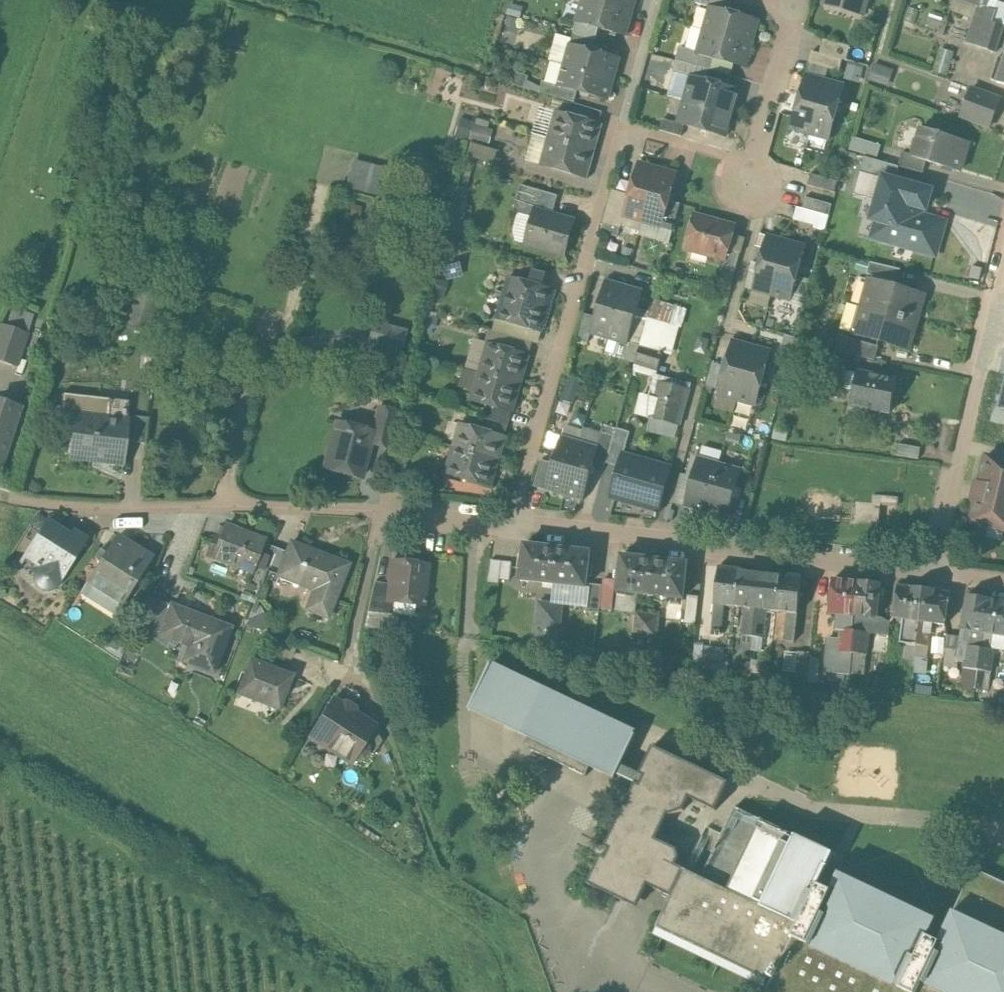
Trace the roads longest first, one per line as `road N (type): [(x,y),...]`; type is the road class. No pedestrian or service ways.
road 1 (residential): [(514,520),(937,574)]
road 2 (residential): [(514,520),(622,126)]
road 3 (residential): [(622,126),(726,156),(749,182),(794,3),(784,0)]
road 4 (residential): [(997,318),(937,574)]
road 5 (residential): [(476,517),(222,505)]
road 6 (residential): [(222,505),(50,503),(0,493)]
road 7 (residential): [(260,320),(222,505)]
road 8 (residential): [(622,126),(658,0)]

